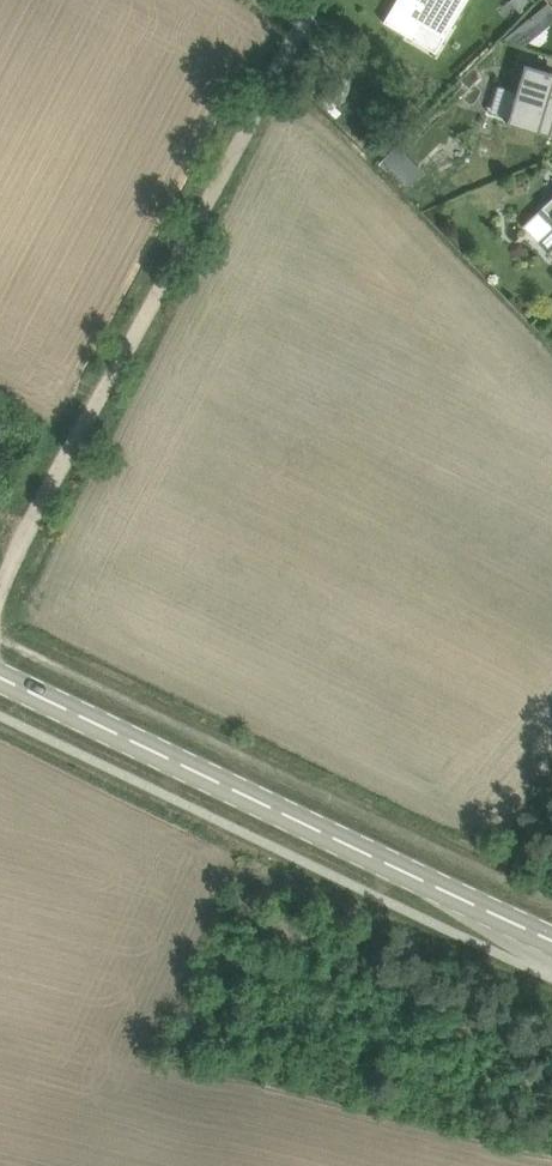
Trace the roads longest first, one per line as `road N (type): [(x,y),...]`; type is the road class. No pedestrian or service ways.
road 1 (track): [(319,0),(0,595)]
road 2 (secondary): [(551,940),(0,673)]

